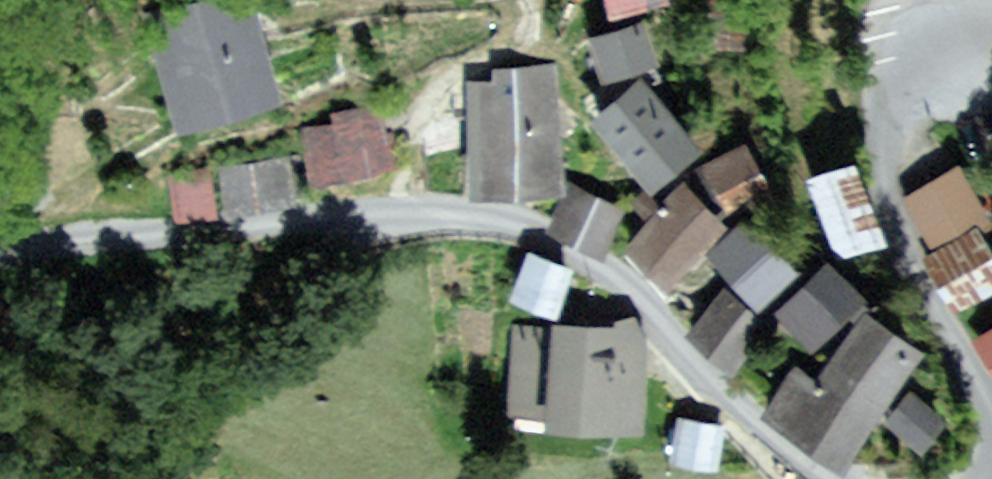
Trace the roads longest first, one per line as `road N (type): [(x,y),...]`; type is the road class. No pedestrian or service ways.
road 1 (residential): [(831,478),(733,419),(640,298),(537,231),(476,219),(415,220),(117,241)]
road 2 (residential): [(991,34),(953,29),(922,36),(901,57),(894,92),(909,162),(991,339)]
road 3 (track): [(415,220),(430,179),(428,140),(463,64),(529,42),(528,2)]

